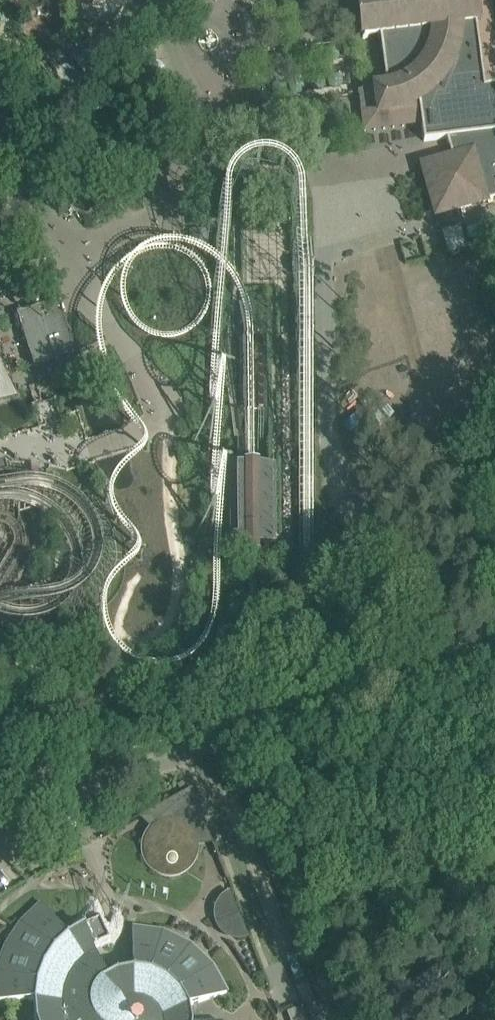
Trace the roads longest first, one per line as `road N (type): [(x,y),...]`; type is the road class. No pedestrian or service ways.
road 1 (unclassified): [(0,795),(195,750),(494,651)]

